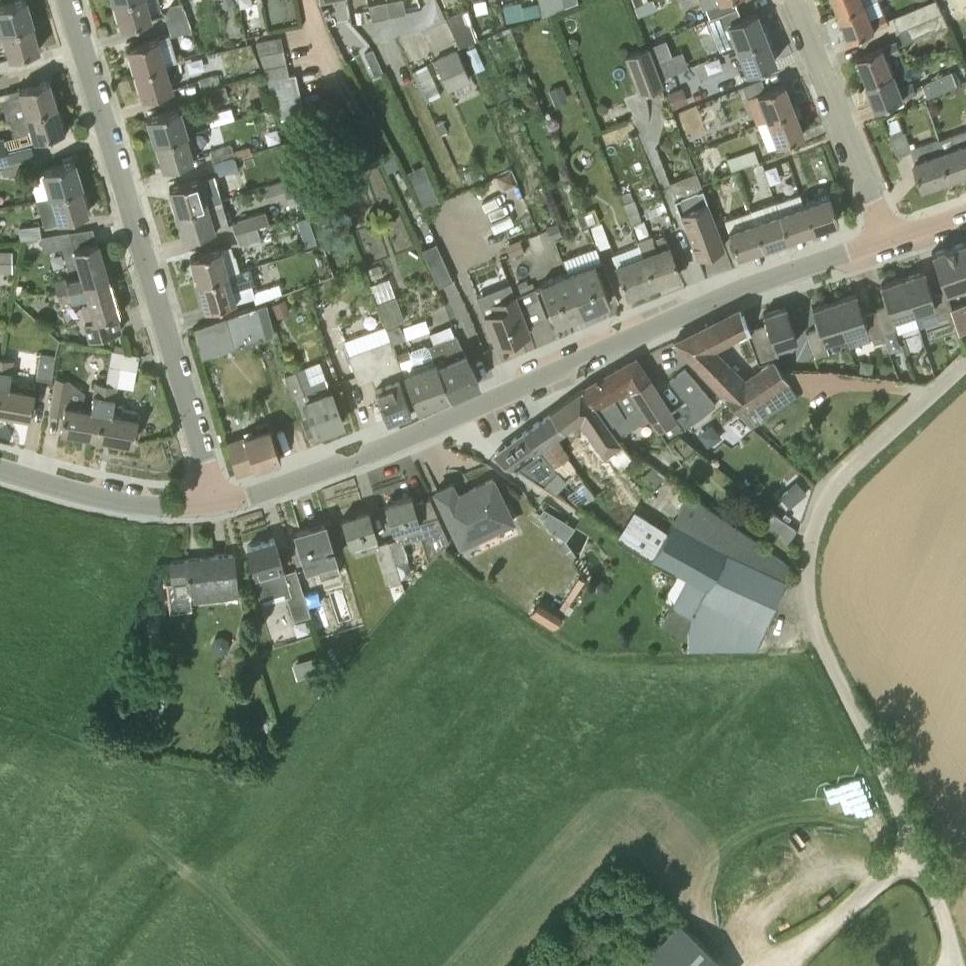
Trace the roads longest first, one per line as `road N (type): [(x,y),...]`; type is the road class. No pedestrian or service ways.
road 1 (residential): [(215,503),(353,460),(701,303),(887,238)]
road 2 (unclassified): [(959,965),(816,625),(808,579),(817,523),(842,478),(965,365)]
road 3 (residential): [(215,503),(69,0)]
road 4 (residential): [(887,238),(793,0)]
road 5 (residential): [(0,467),(148,506),(215,503)]

